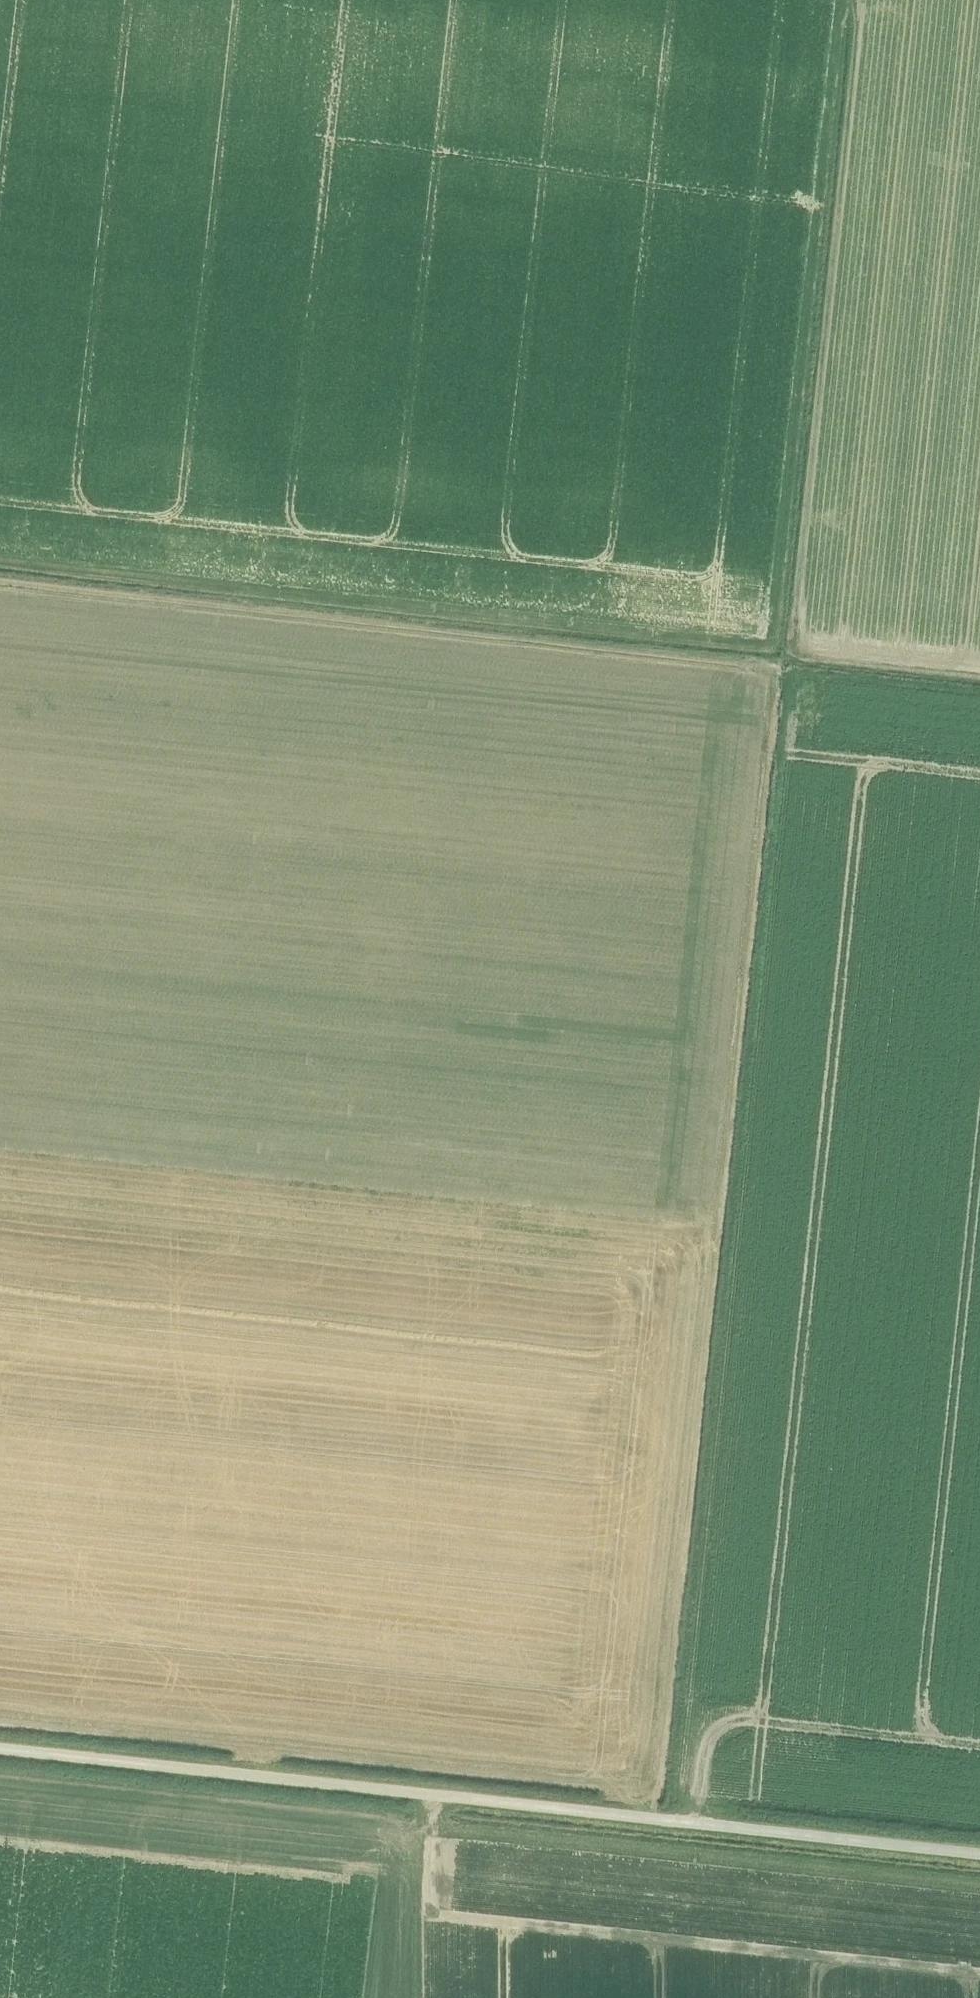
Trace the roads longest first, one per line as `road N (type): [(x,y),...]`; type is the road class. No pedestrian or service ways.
road 1 (unclassified): [(979,1849),(0,1743)]

